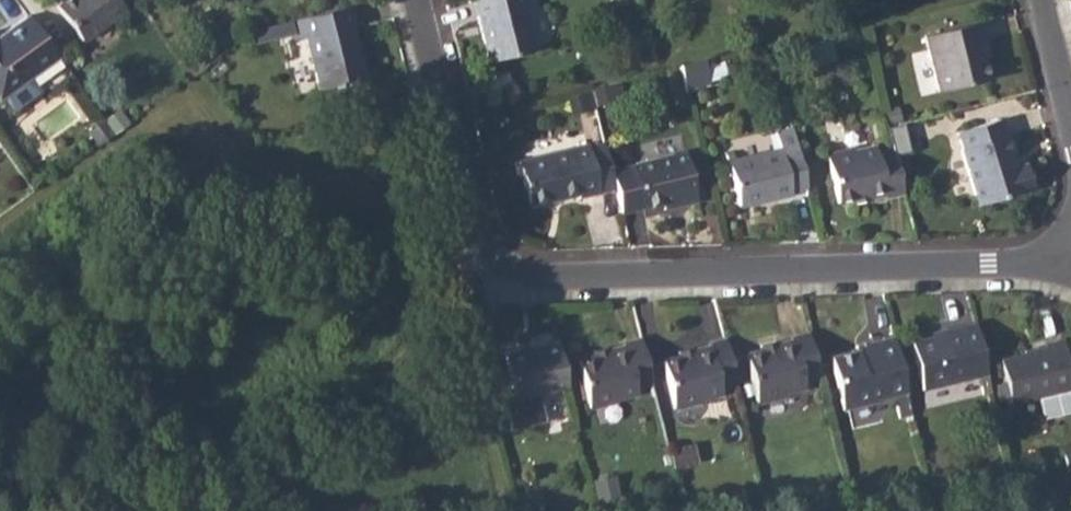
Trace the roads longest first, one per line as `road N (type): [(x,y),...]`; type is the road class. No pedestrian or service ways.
road 1 (residential): [(1070,252),(555,281),(501,274),(475,233),(417,0)]

